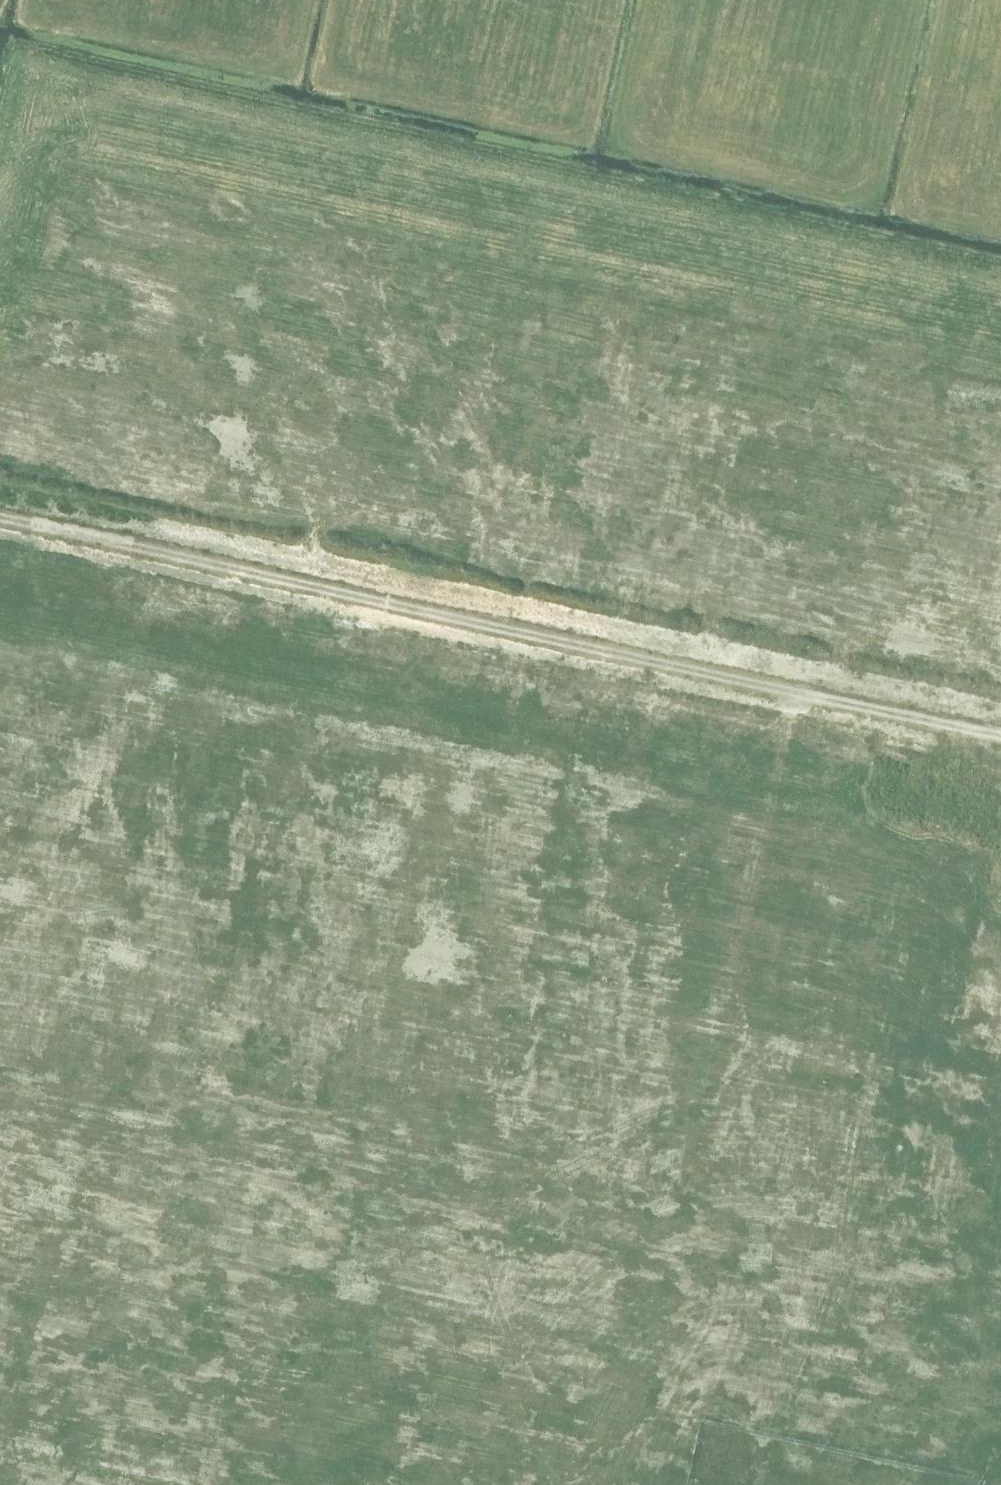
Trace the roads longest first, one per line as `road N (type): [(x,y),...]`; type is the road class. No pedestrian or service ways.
road 1 (unclassified): [(1000,737),(0,517)]

